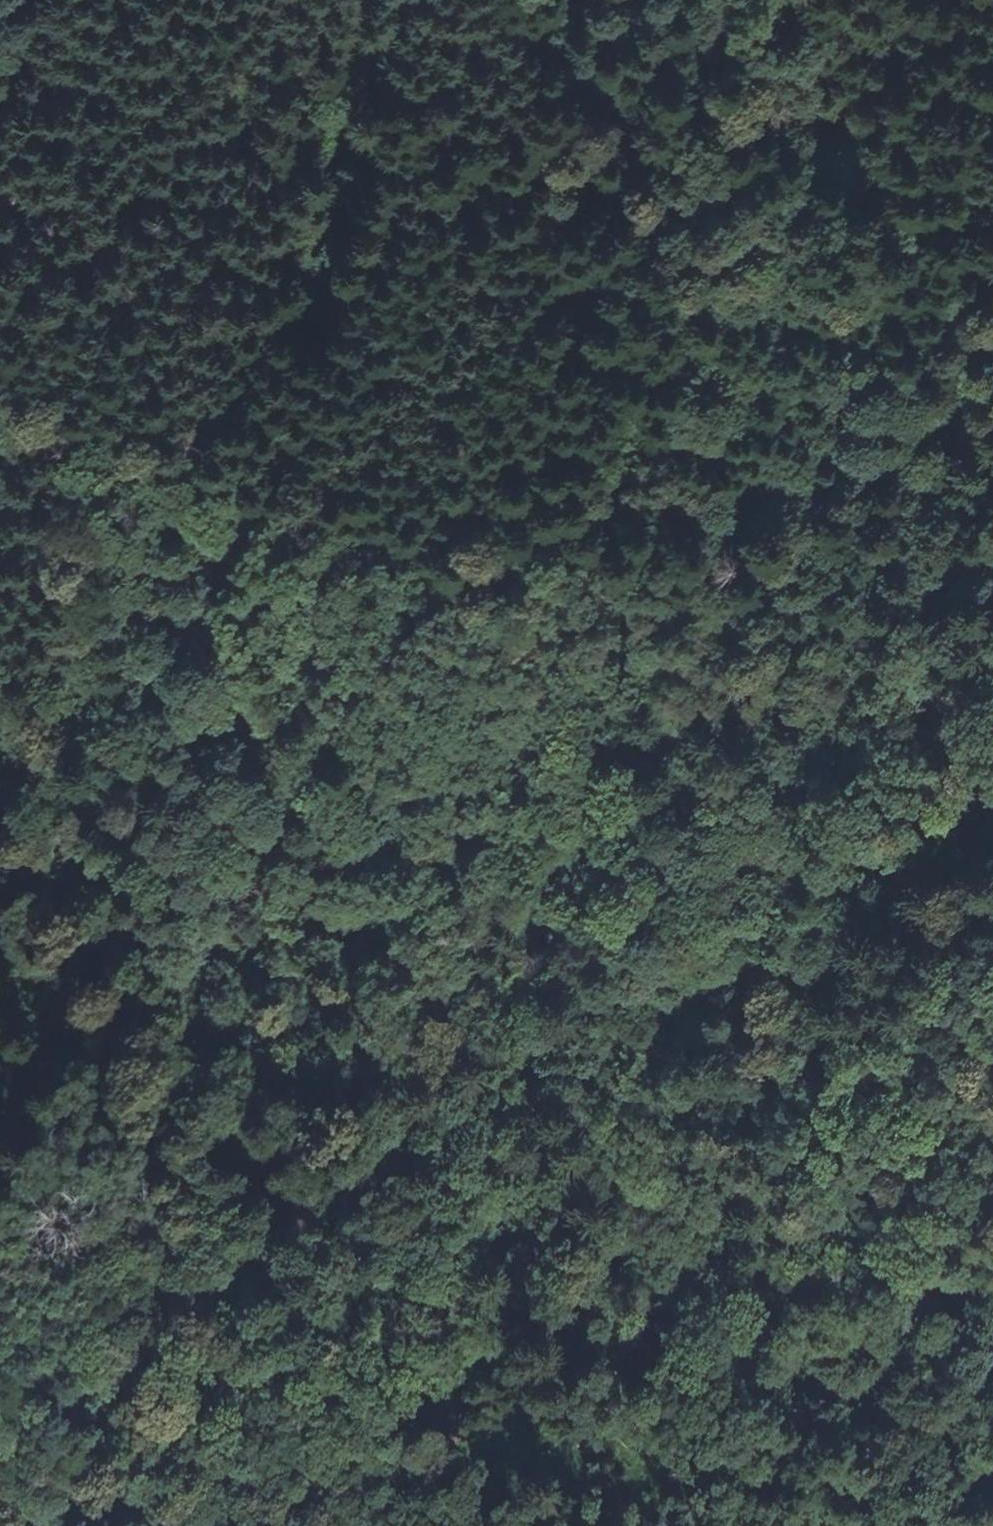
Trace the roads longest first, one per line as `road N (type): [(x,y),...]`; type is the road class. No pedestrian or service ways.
road 1 (track): [(992,675),(944,722),(887,801),(719,996),(619,1178),(597,1242),(511,1318),(382,1399),(319,1384),(238,1330),(192,1285),(135,1290),(94,1340),(65,1398),(0,1489)]

